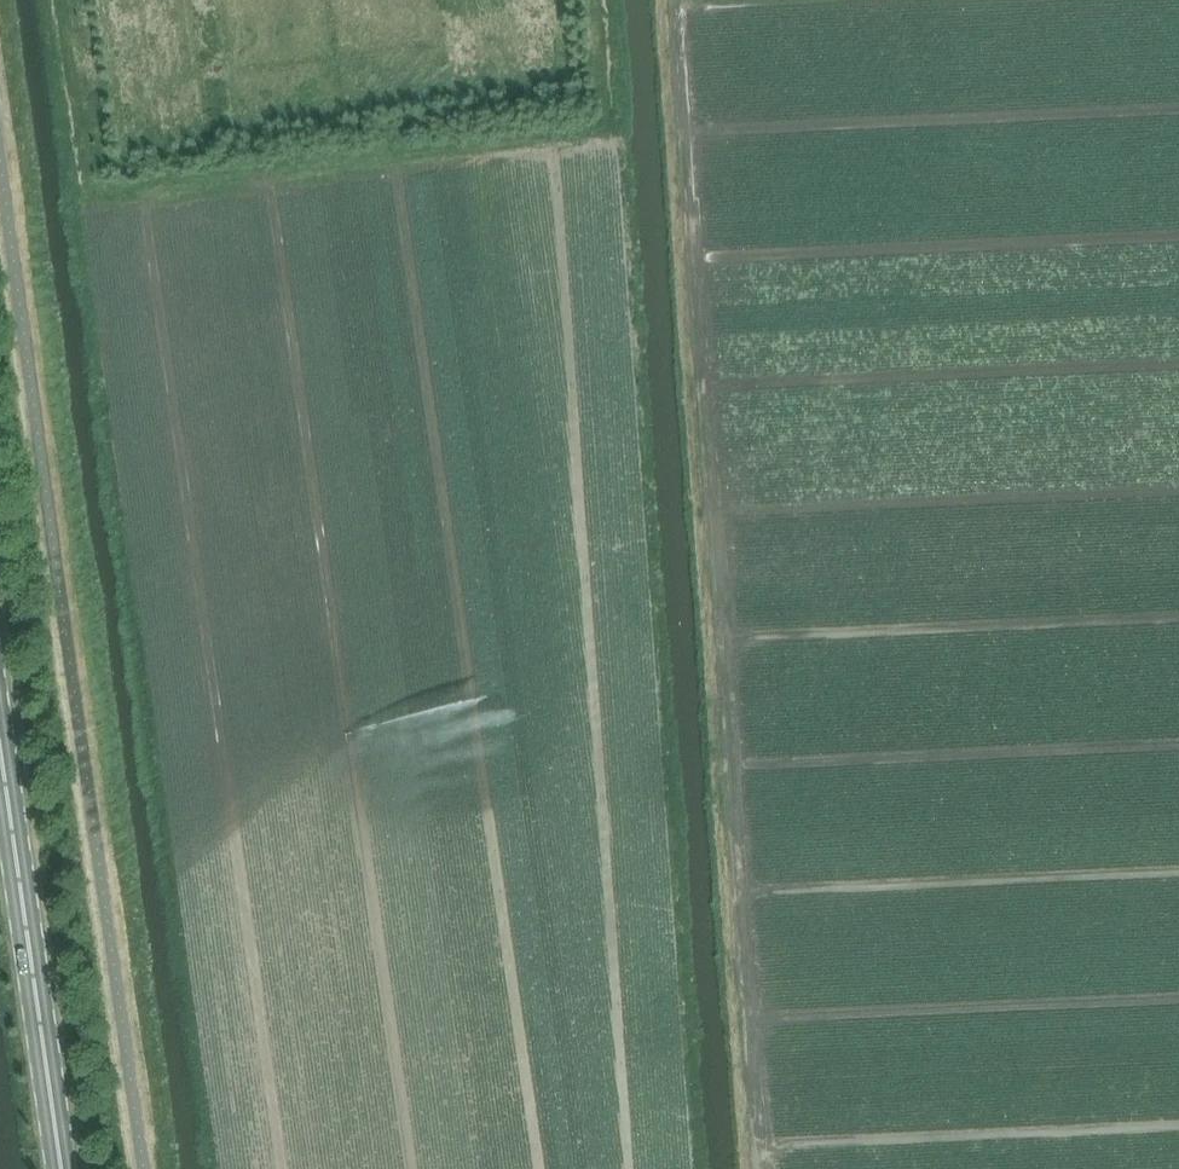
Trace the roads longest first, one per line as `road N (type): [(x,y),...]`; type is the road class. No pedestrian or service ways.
road 1 (tertiary): [(55,1168),(0,775)]

